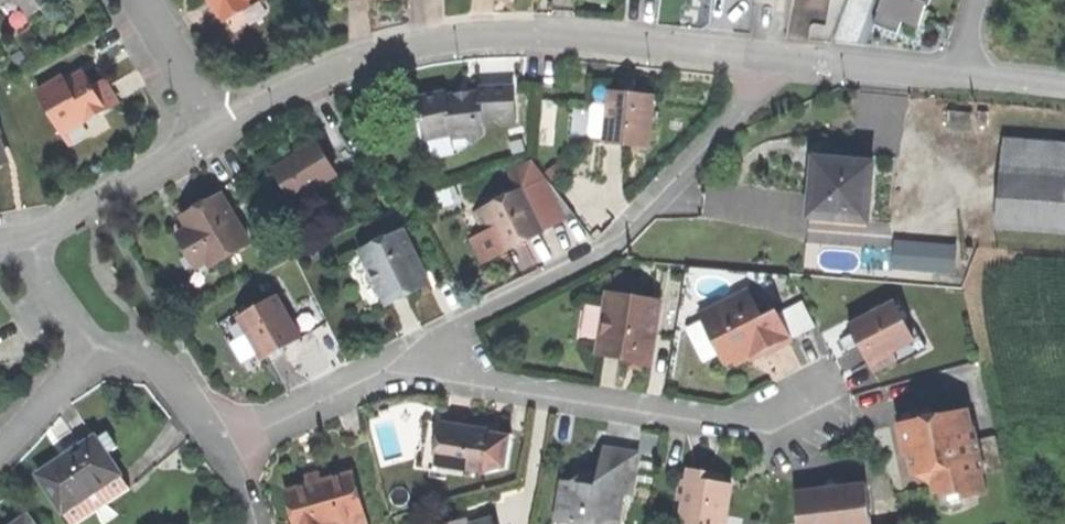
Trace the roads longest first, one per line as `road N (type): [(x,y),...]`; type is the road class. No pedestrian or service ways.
road 1 (residential): [(778,64),(521,35),(441,40),(342,64),(215,133)]
road 2 (residential): [(778,64),(731,126),(610,244),(389,369)]
road 3 (residential): [(389,369),(418,383),(756,429),(822,397)]
road 4 (residential): [(33,242),(215,133)]
road 5 (residential): [(389,369),(226,450)]
road 6 (residential): [(954,84),(778,64)]
road 7 (residential): [(226,450),(205,414),(153,367),(95,358)]
road 8 (residential): [(215,133),(135,0)]
road 9 (residential): [(0,451),(95,358)]
road 10 (residential): [(95,358),(33,242)]

